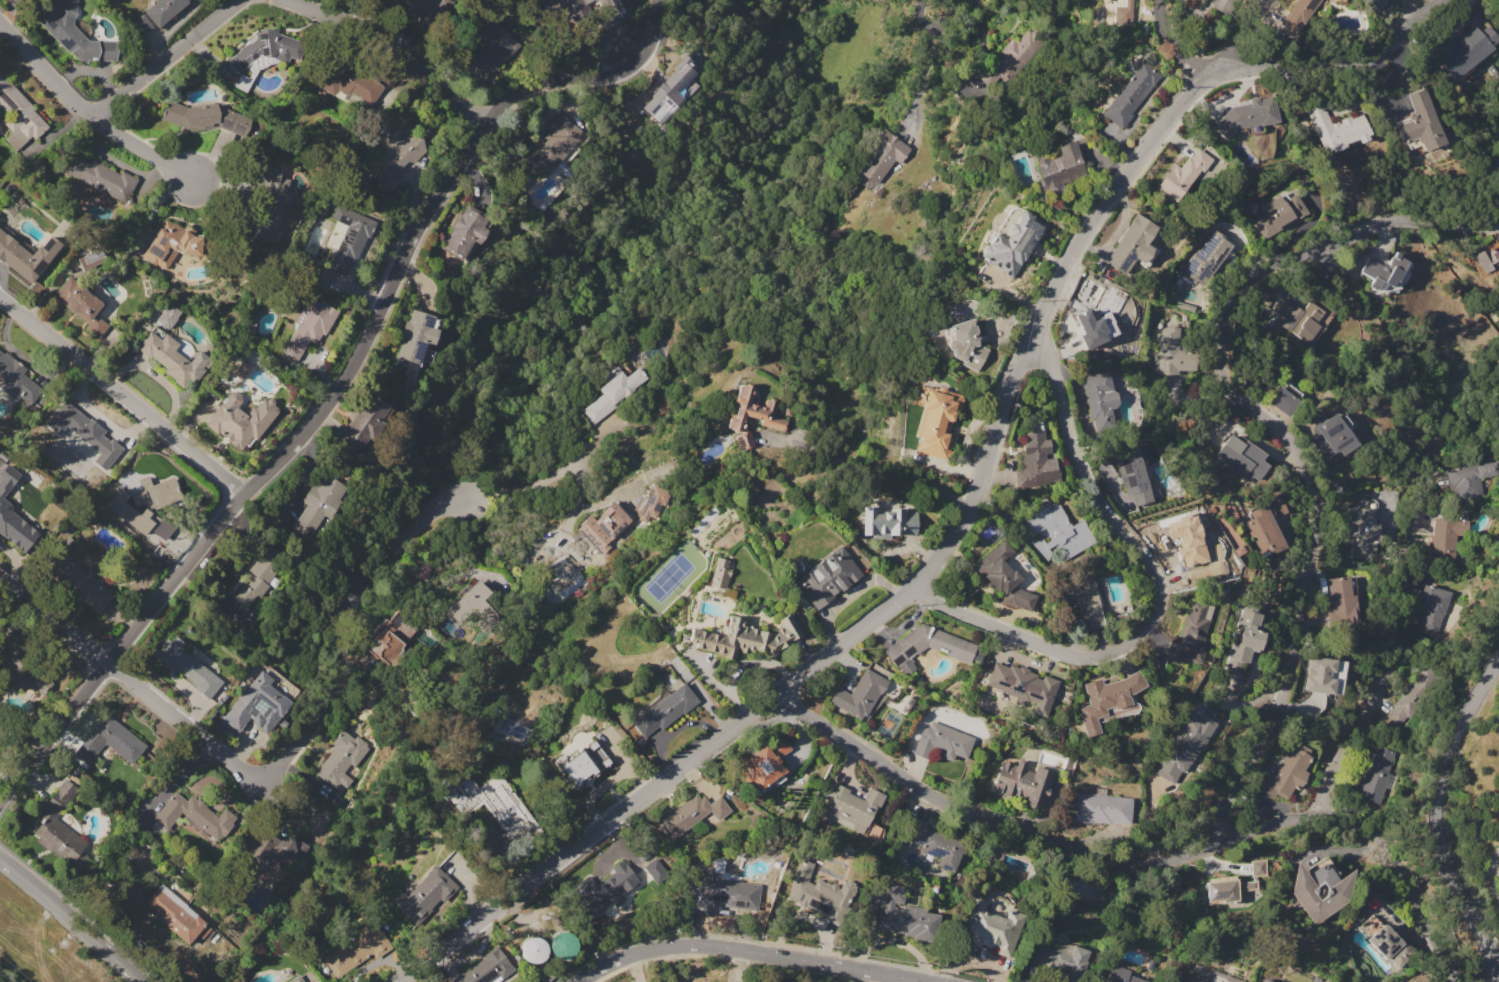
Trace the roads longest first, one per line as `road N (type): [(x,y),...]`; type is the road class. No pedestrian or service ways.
road 1 (residential): [(1442,0),(1375,59),(1327,68),(1205,69),(1072,252),(1005,397),(963,518),(911,589),(397,981)]
road 2 (residential): [(666,0),(655,43),(633,70),(602,83),(544,80),(515,97),(484,134),(417,226),(332,408),(242,494),(0,798)]
road 3 (residential): [(1498,213),(1386,221),(1290,254),(1257,272),(1227,312),(1234,386),(1279,434),(1316,533),(1274,722),(1217,813),(1214,843)]
road 4 (residential): [(772,696),(940,798),(1109,866),(1167,864),(1322,811),(1399,871),(1461,981)]
road 5 (residential): [(0,580),(266,787),(348,668),(356,596),(427,509),(459,502)]
road 6 (residential): [(1032,335),(1054,368),(1080,470),(1159,576),(1162,603),(1153,627),(1130,648),(1076,661),(996,635),(911,589)]
road 7 (residential): [(1498,654),(1446,760),(1435,856),(1490,942),(1494,981)]
road 8 (residential): [(935,981),(677,946),(613,965),(589,981)]
road 9 (residential): [(1322,811),(1340,758),(1381,685),(1420,506)]
road 10 (residential): [(242,494),(0,300)]
road 11 (residential): [(198,182),(103,117),(0,27)]
road 12 (residential): [(484,134),(417,59),(285,0)]
road 13 (residential): [(141,981),(0,862)]
road 14 (residential): [(234,0),(103,117)]

